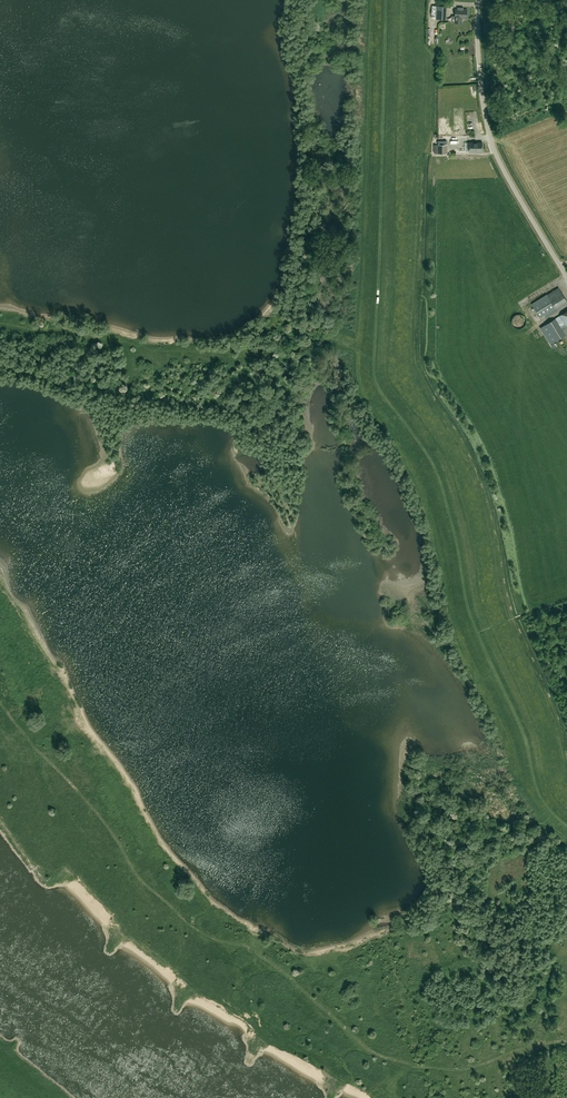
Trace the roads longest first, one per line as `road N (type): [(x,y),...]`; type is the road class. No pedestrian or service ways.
road 1 (unclassified): [(566,277),(492,145),(480,0)]

